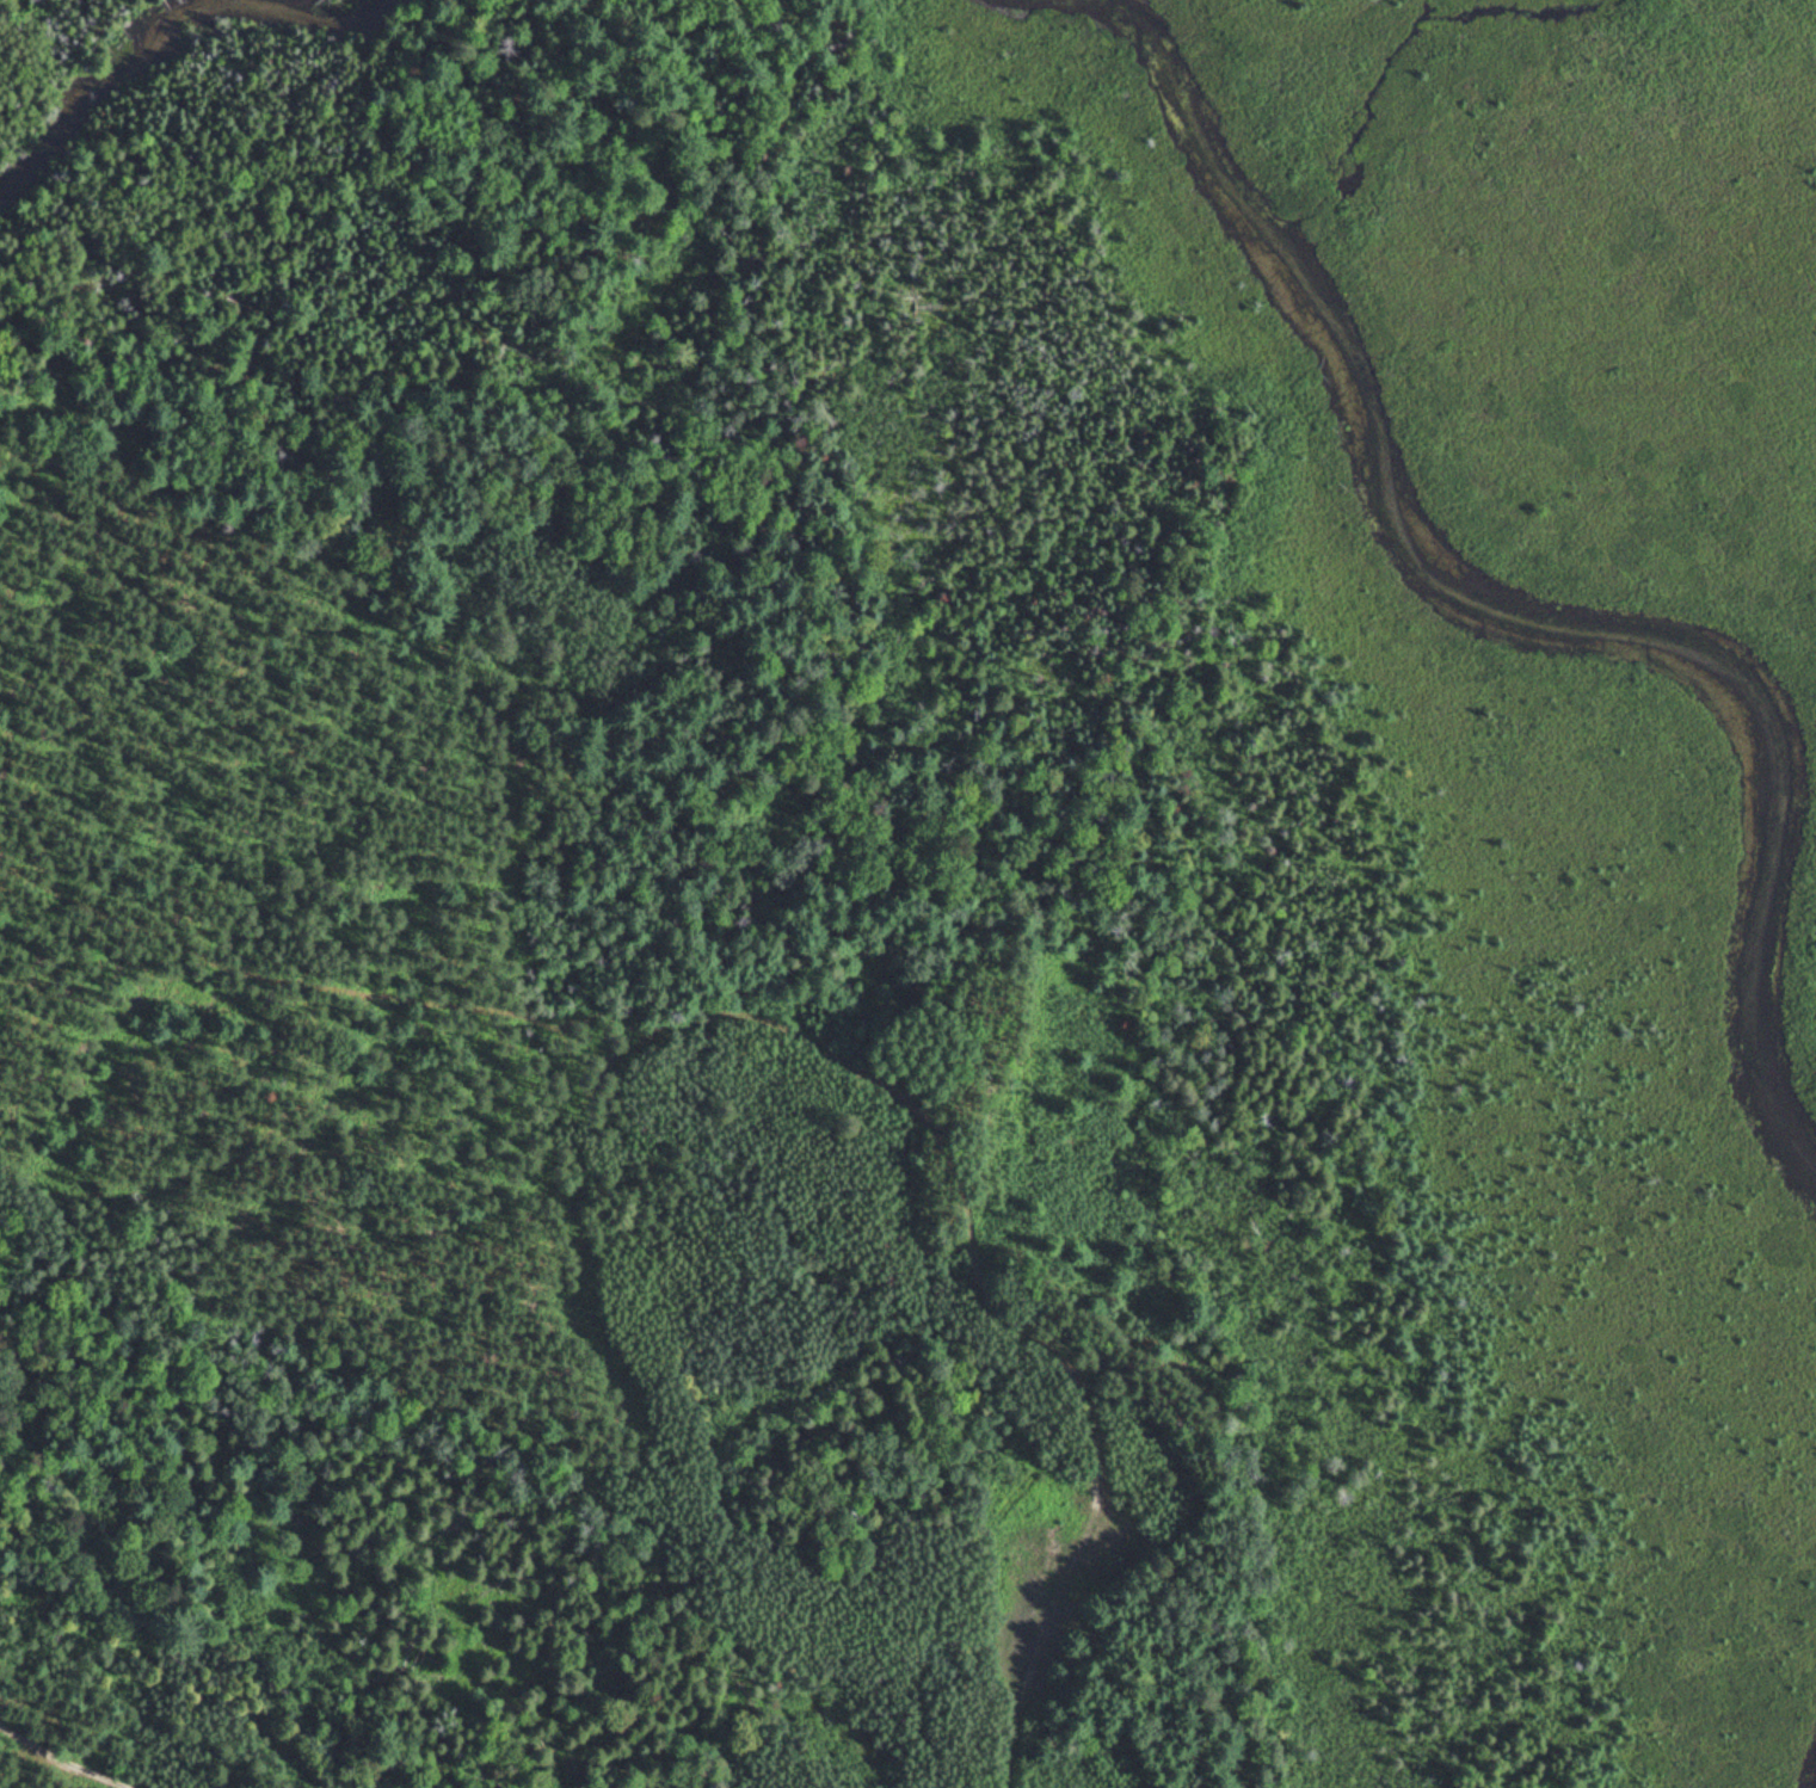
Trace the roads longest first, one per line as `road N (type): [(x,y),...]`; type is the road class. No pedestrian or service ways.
road 1 (track): [(146,1787),(0,1717)]

